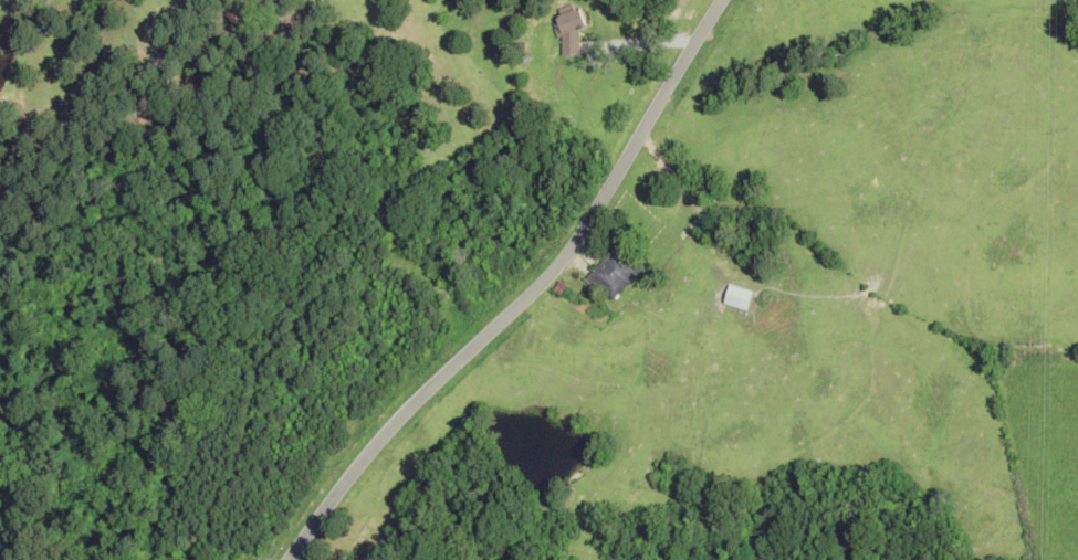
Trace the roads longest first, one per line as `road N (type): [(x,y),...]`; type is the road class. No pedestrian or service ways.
road 1 (tertiary): [(285,559),(400,413),(561,260),(720,0)]

